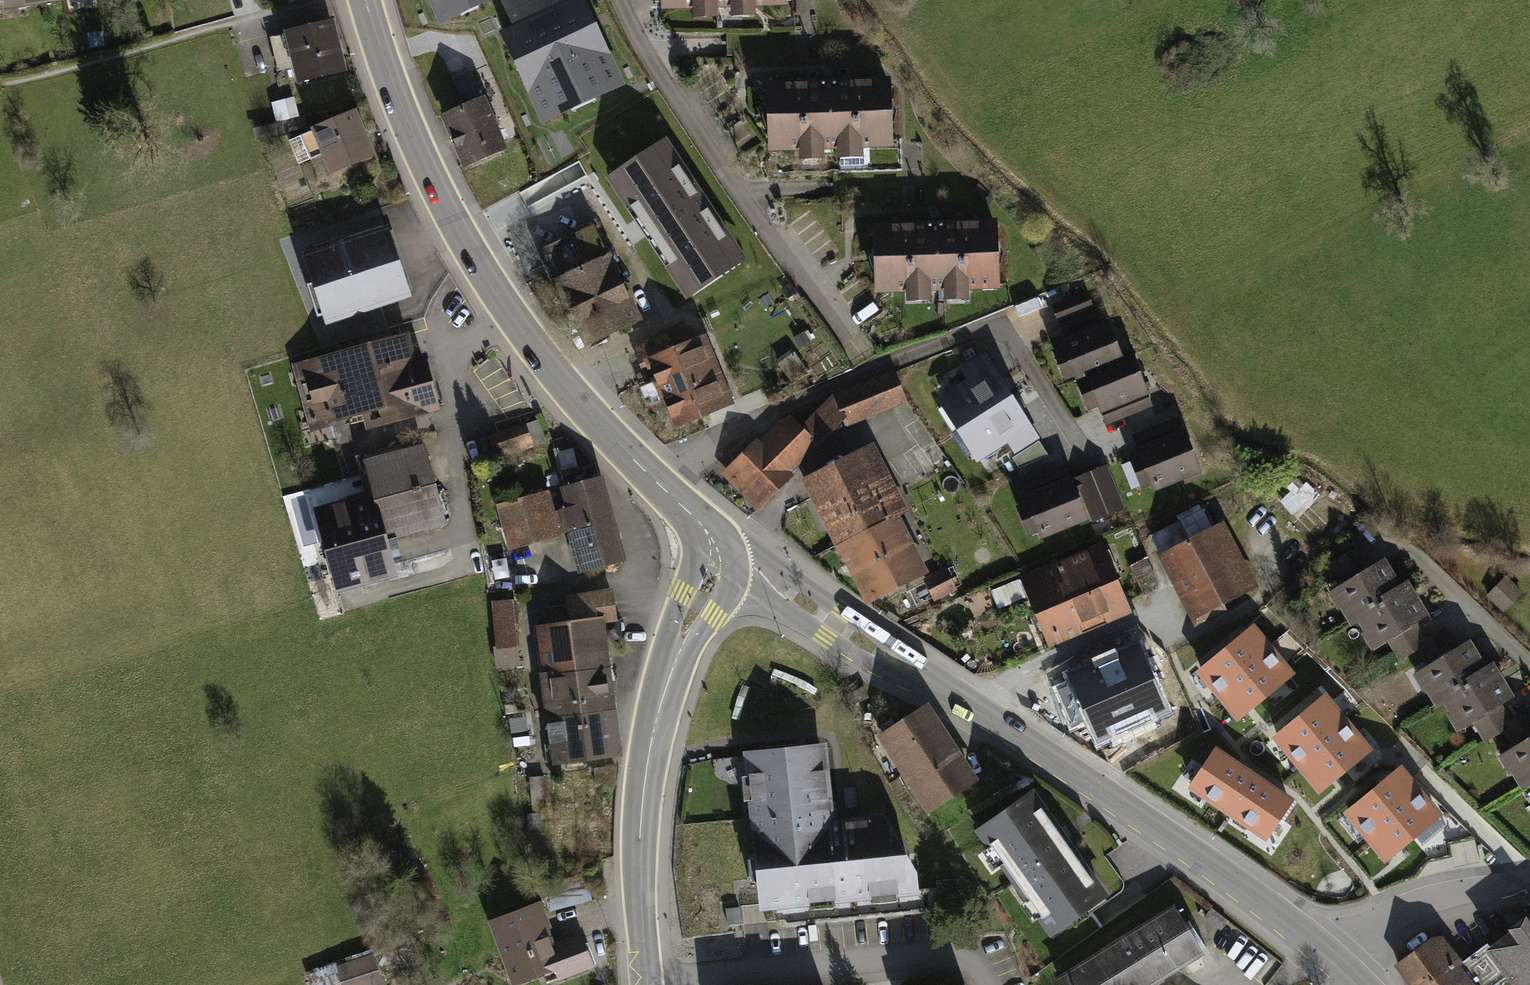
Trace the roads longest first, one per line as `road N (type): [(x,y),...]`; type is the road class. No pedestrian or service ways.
road 1 (residential): [(1336,959),(1161,828),(750,564),(718,556)]
road 2 (tertiary): [(658,483),(562,383),(478,262),(397,98),(366,0)]
road 3 (residential): [(658,483),(875,368),(981,333),(1015,345),(1081,448)]
road 4 (tertiary): [(650,984),(640,846),(649,750),(718,556)]
road 5 (residential): [(624,0),(851,334)]
road 6 (residential): [(1336,959),(1377,922),(1529,879)]

